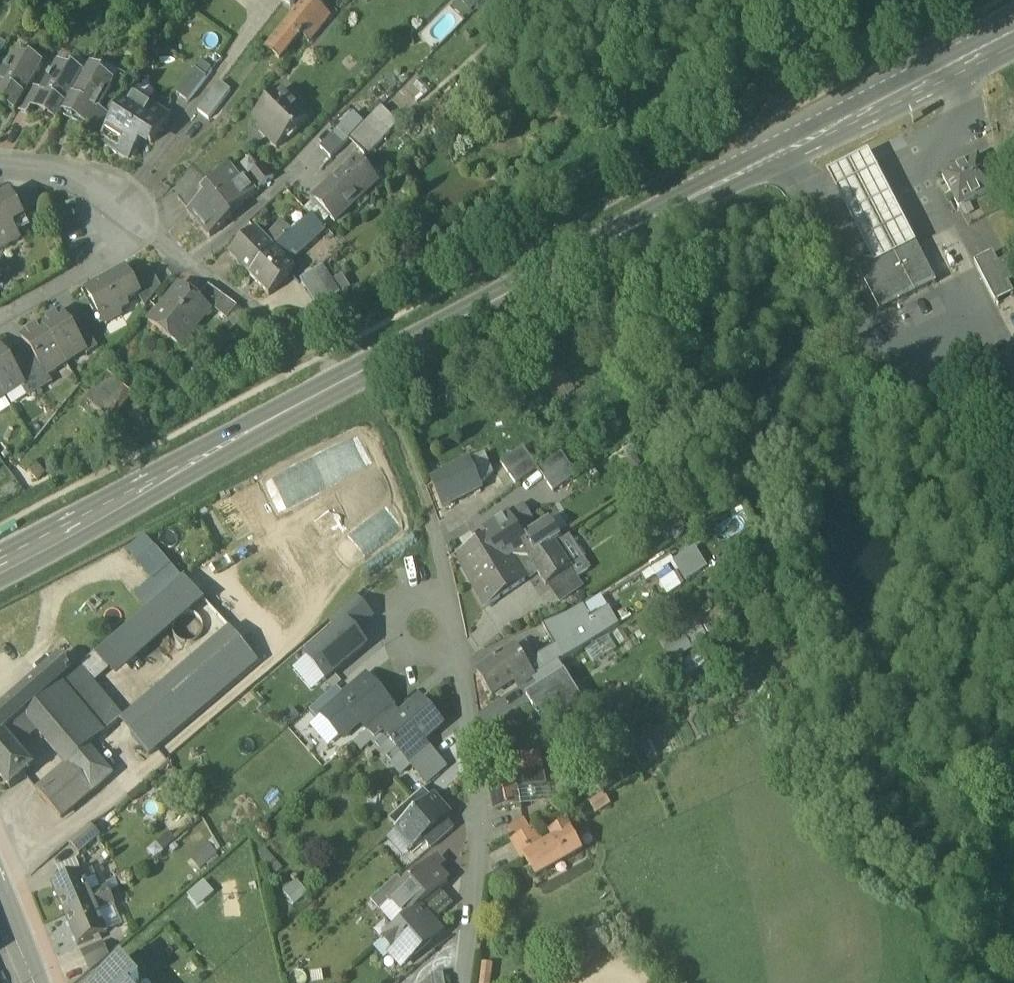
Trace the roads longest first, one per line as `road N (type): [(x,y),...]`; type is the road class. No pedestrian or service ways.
road 1 (secondary): [(1013,34),(0,563)]
road 2 (residential): [(467,982),(485,838),(451,608)]
road 3 (residential): [(146,234),(88,184),(54,171),(0,166)]
road 4 (residential): [(146,234),(0,315)]
road 5 (residential): [(191,265),(302,165)]
road 6 (residential): [(191,265),(302,343)]

